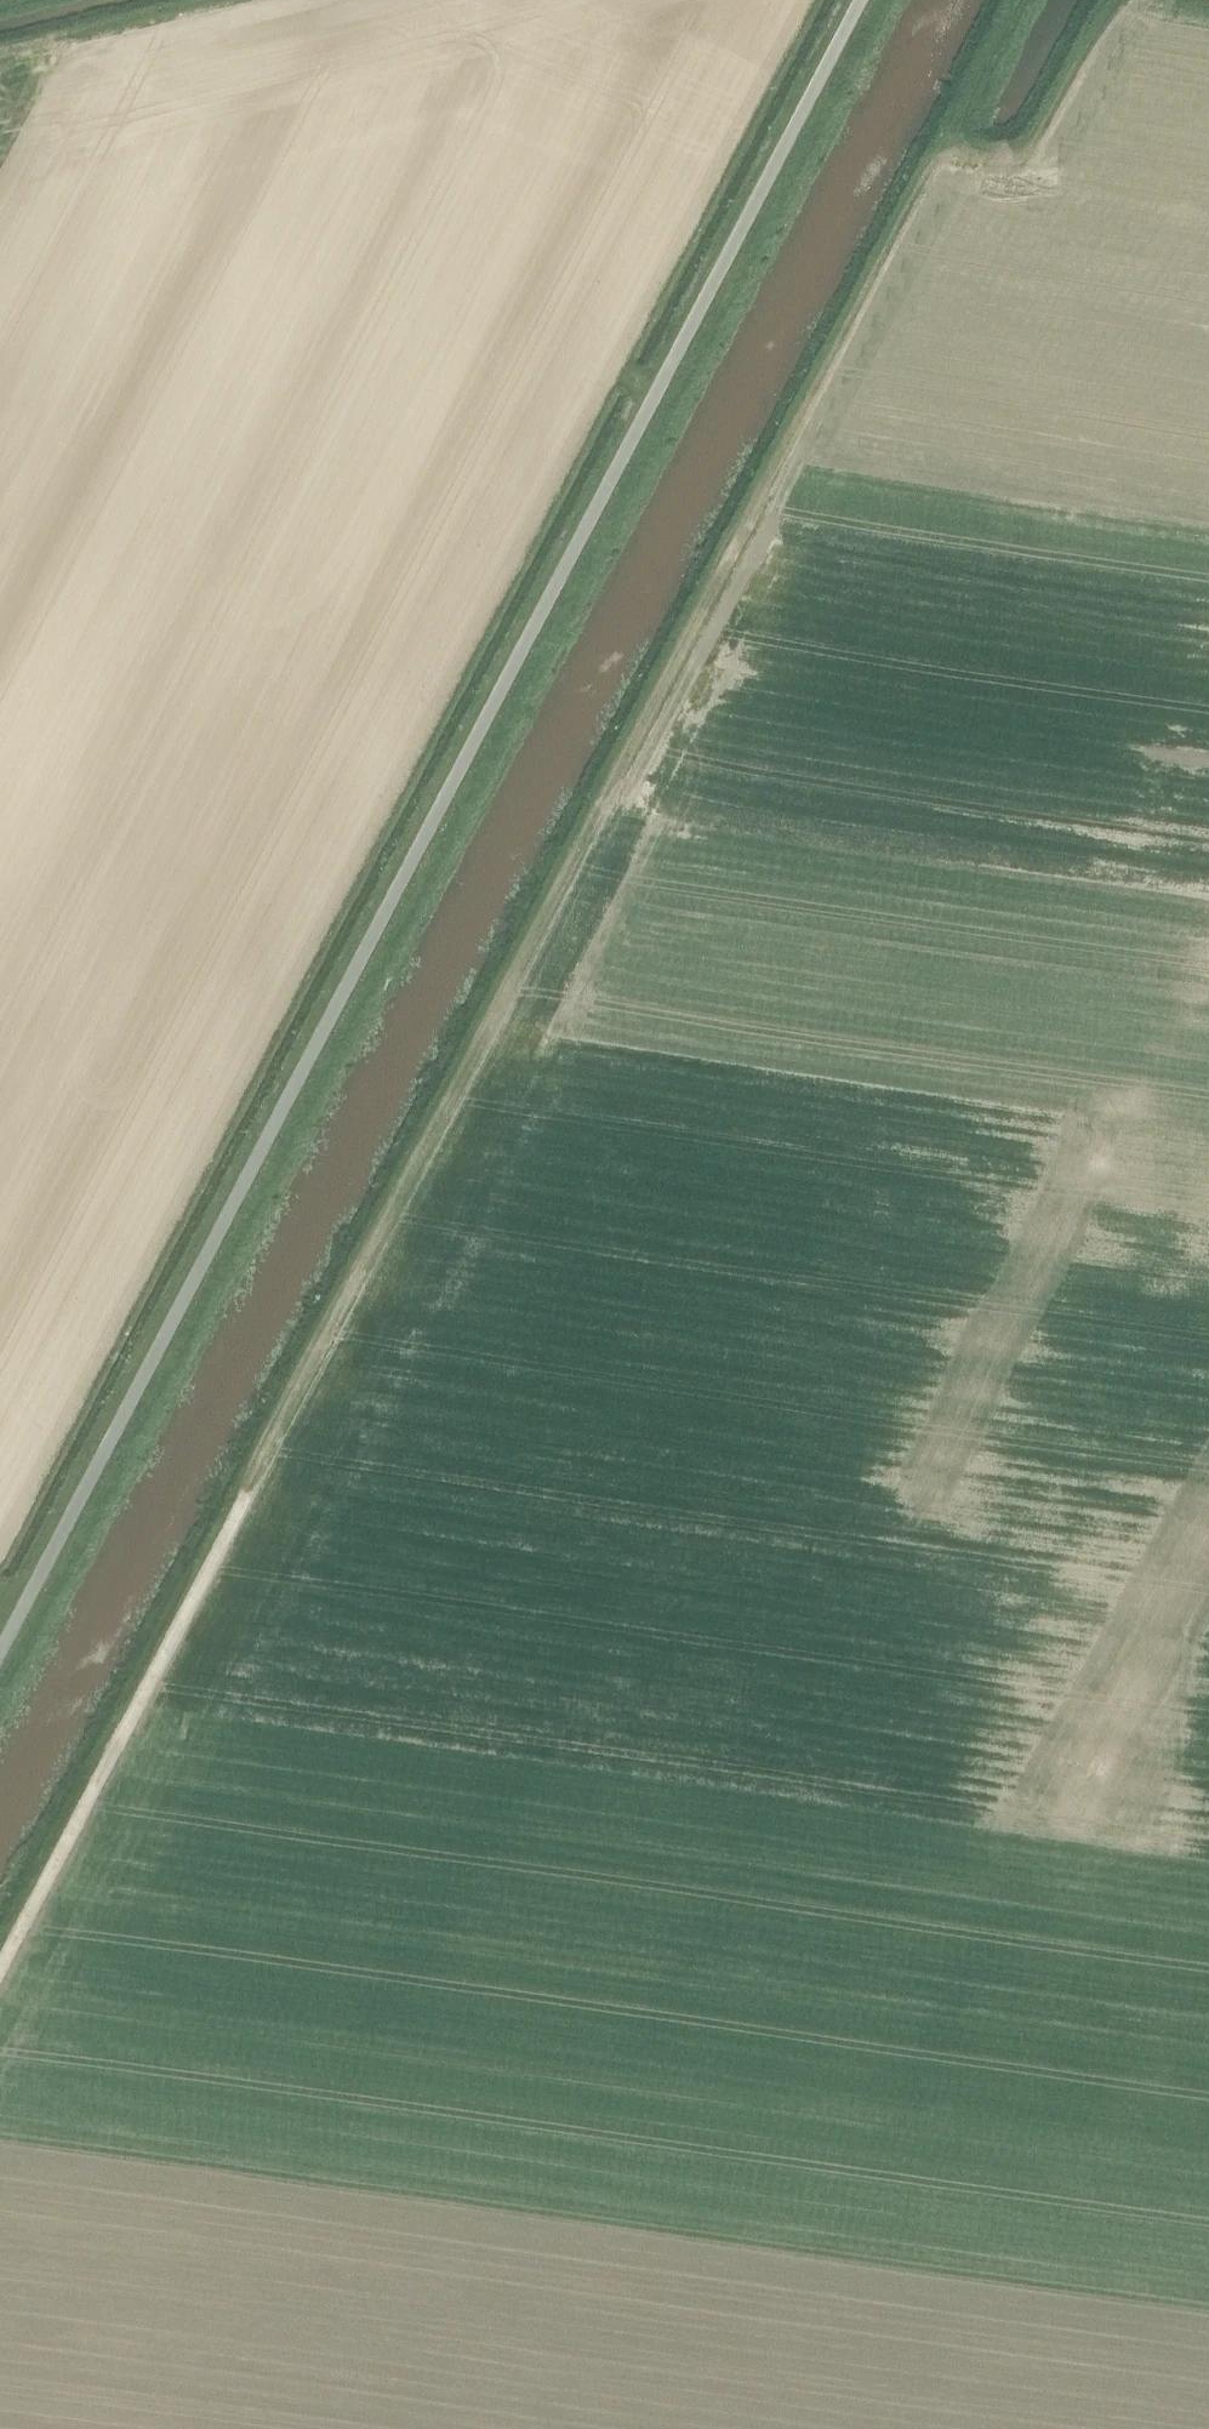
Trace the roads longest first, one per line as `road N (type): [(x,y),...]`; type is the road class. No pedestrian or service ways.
road 1 (unclassified): [(0,1654),(860,0)]

